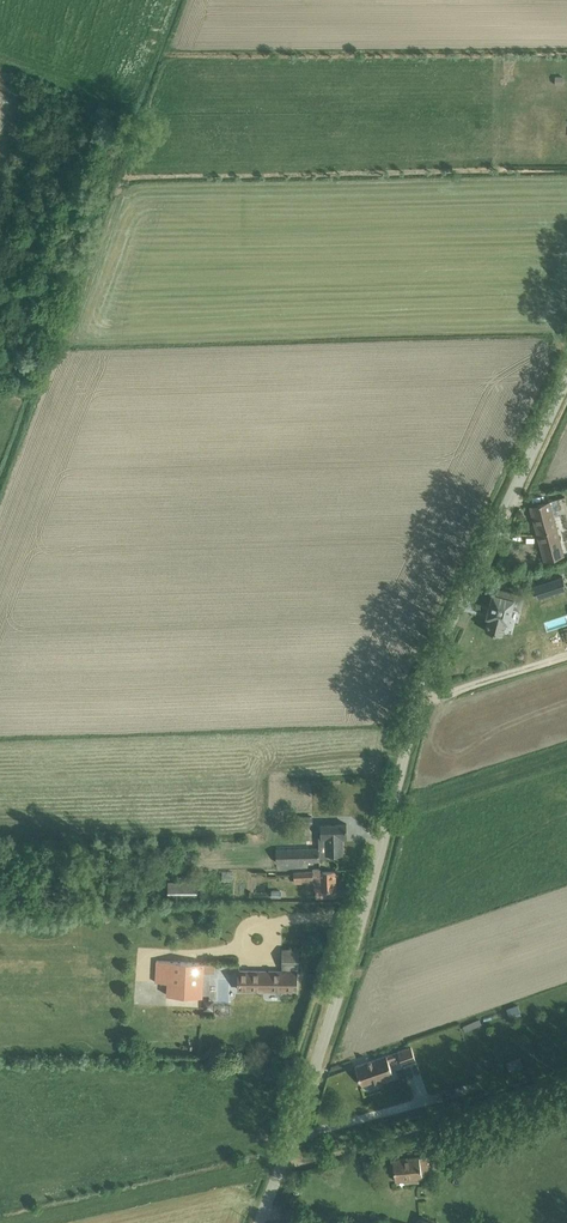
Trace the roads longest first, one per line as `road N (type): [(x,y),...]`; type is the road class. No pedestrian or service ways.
road 1 (residential): [(566,378),(434,659),(318,1061),(259,1222)]

